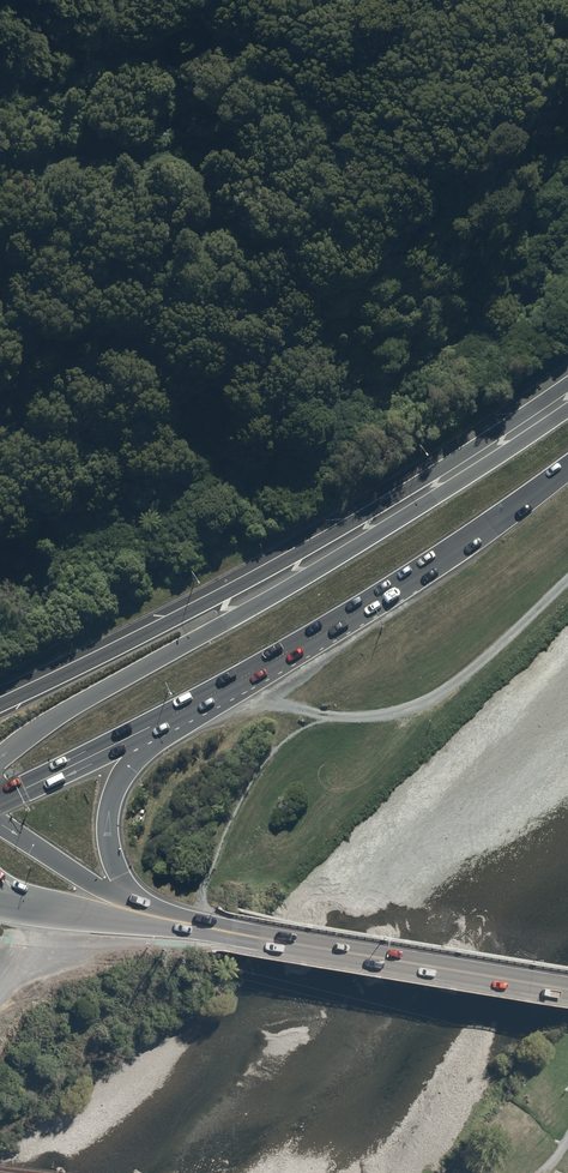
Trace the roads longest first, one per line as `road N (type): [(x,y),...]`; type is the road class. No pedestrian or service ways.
road 1 (trunk): [(0,758),(59,715),(379,533),(567,410)]
road 2 (trunk): [(0,706),(364,514),(567,384)]
road 3 (trunk): [(567,462),(354,613),(158,722)]
road 4 (secondary): [(227,930),(567,987)]
road 5 (trunk): [(158,722),(120,779),(107,827),(119,876),(138,908)]
road 6 (trunk): [(158,722),(0,799)]
road 7 (secondary): [(0,827),(138,908)]
road 8 (secondary): [(202,926),(43,909)]

